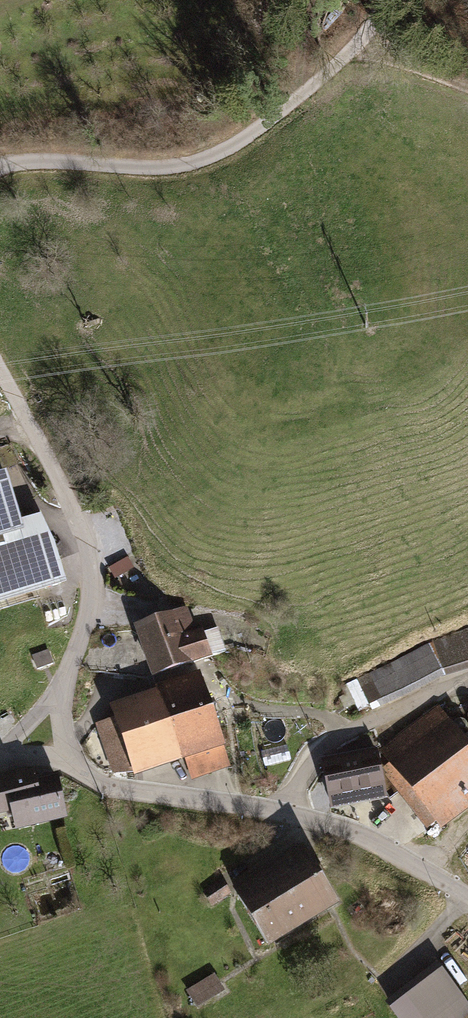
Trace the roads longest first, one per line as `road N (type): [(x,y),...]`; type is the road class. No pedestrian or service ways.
road 1 (track): [(395,0),(383,21),(275,118),(220,153),(186,166),(0,166)]
road 2 (unclassified): [(0,375),(72,515),(85,563),(83,634),(58,688)]
road 3 (unclassified): [(467,691),(420,697),(317,750),(281,815)]
road 4 (unclassified): [(281,815),(110,788),(69,764)]
road 5 (unclassified): [(467,901),(371,843),(281,815)]

